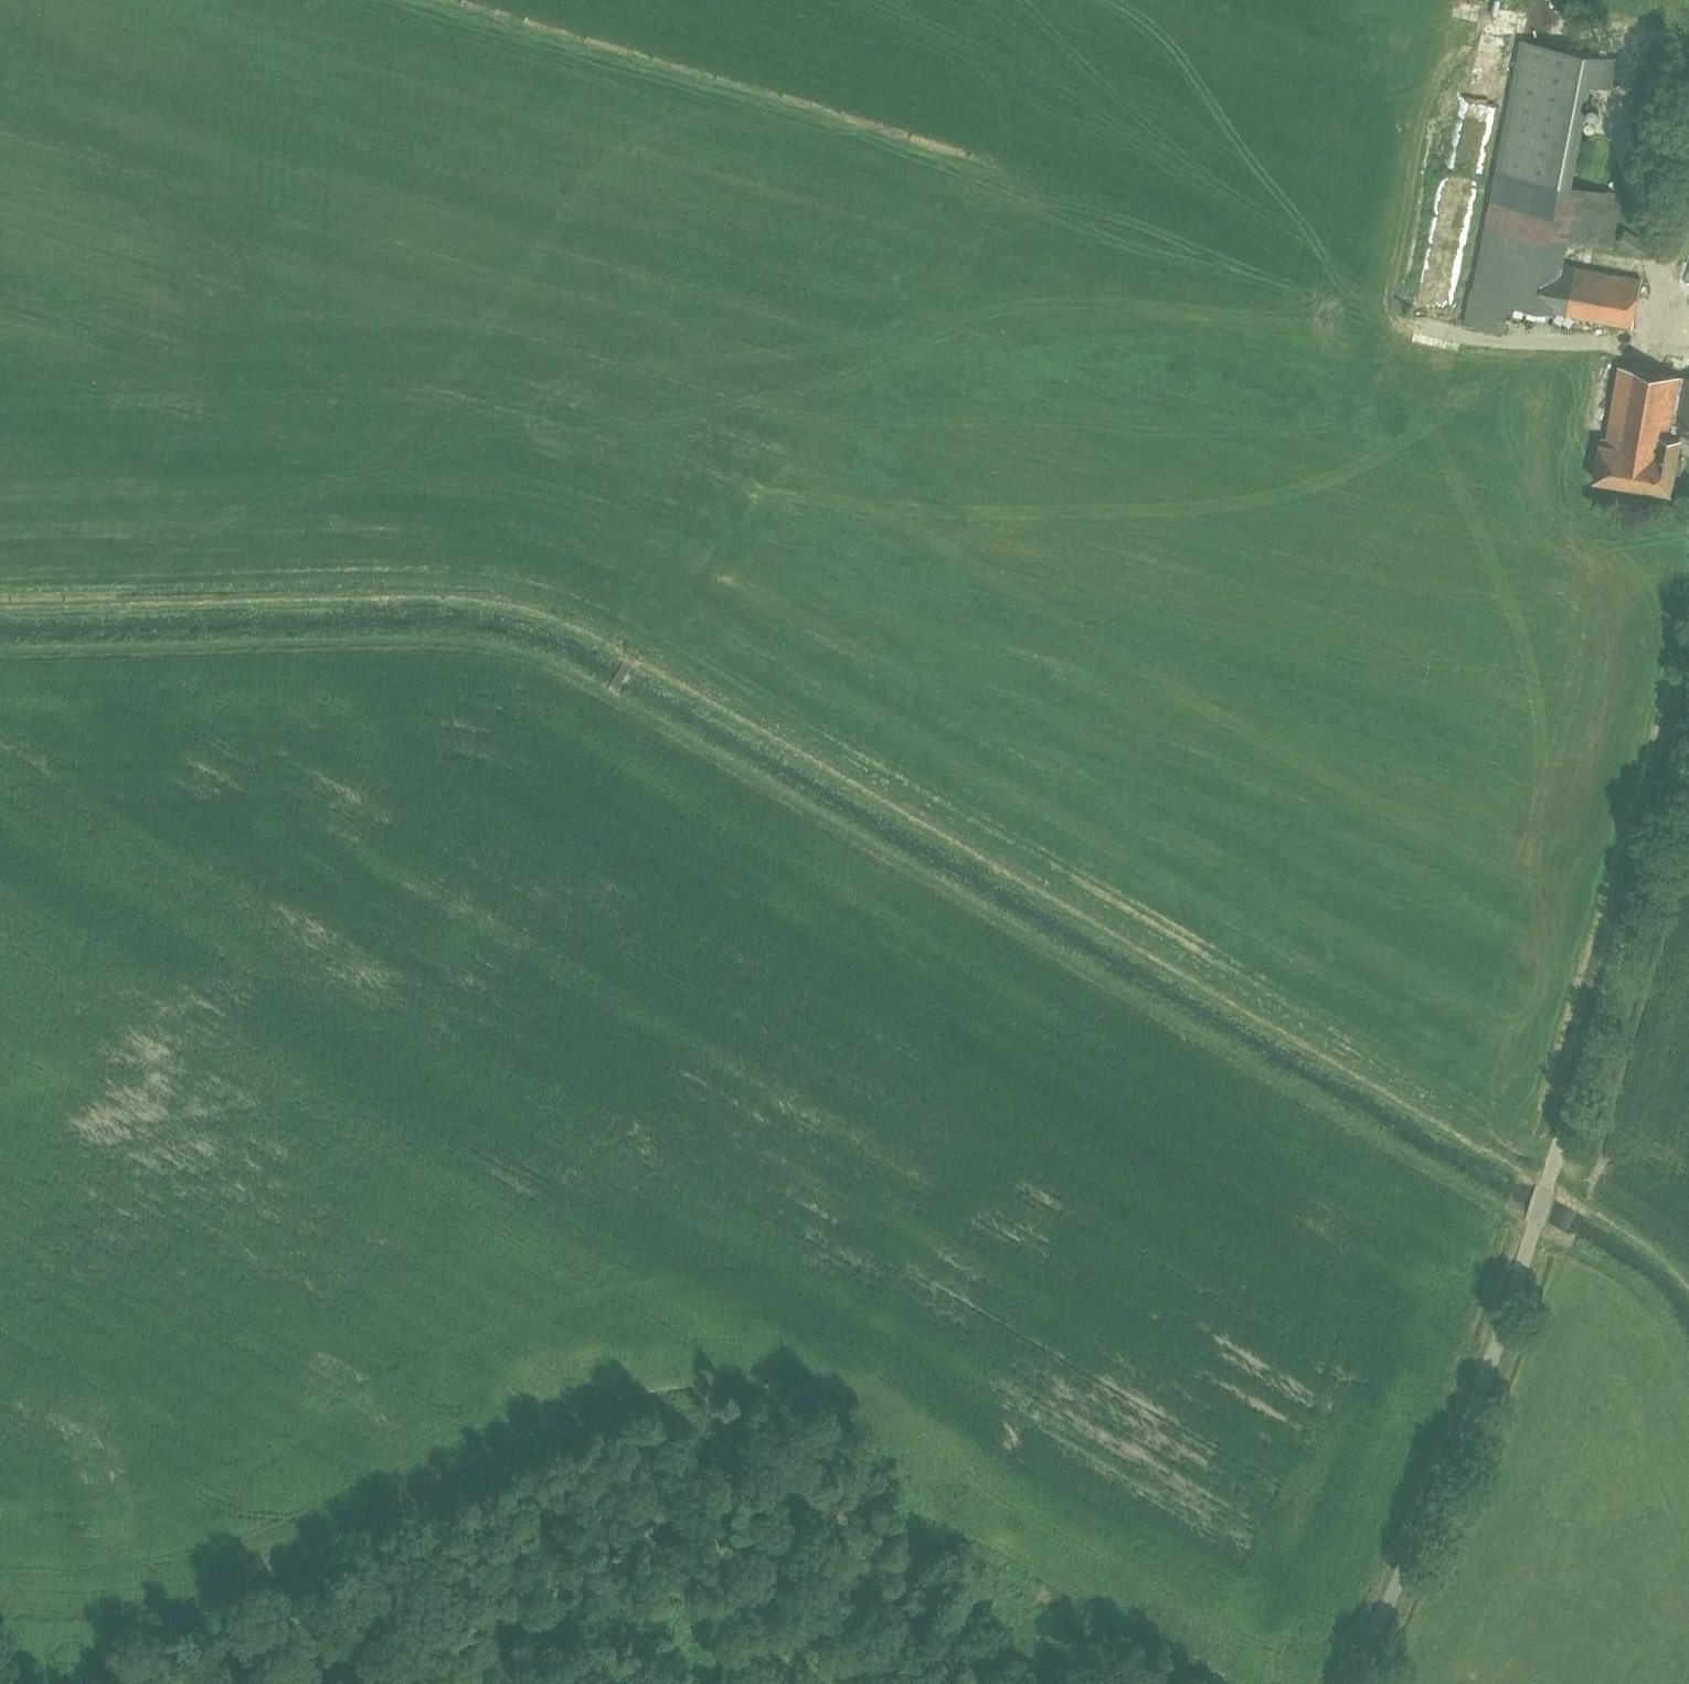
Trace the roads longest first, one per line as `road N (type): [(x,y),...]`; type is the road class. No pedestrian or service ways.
road 1 (unclassified): [(1353,1683),(1489,1377),(1688,721)]

